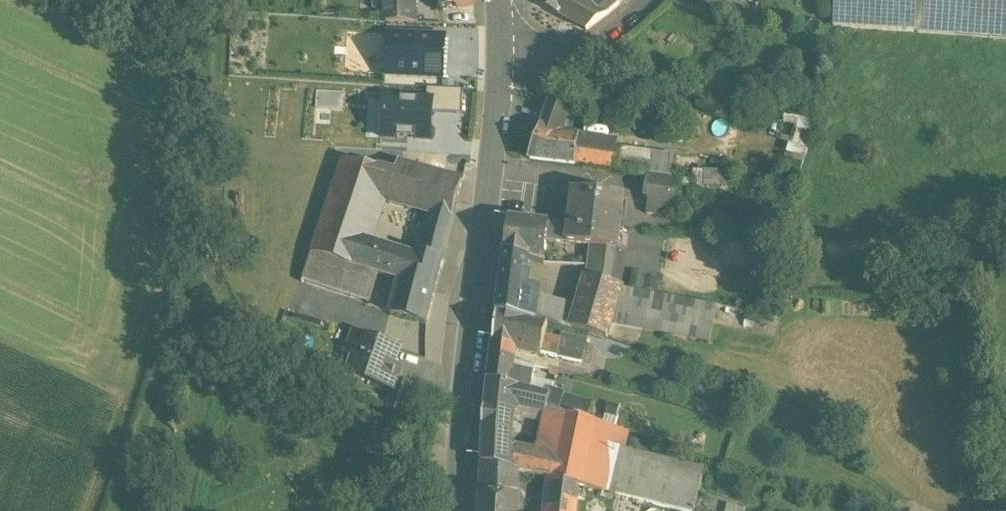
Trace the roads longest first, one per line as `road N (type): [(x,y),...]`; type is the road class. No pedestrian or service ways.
road 1 (track): [(217,0),(223,317),(353,413),(461,452)]
road 2 (secondary): [(461,510),(502,73)]
road 3 (residential): [(646,0),(561,61),(502,73)]

